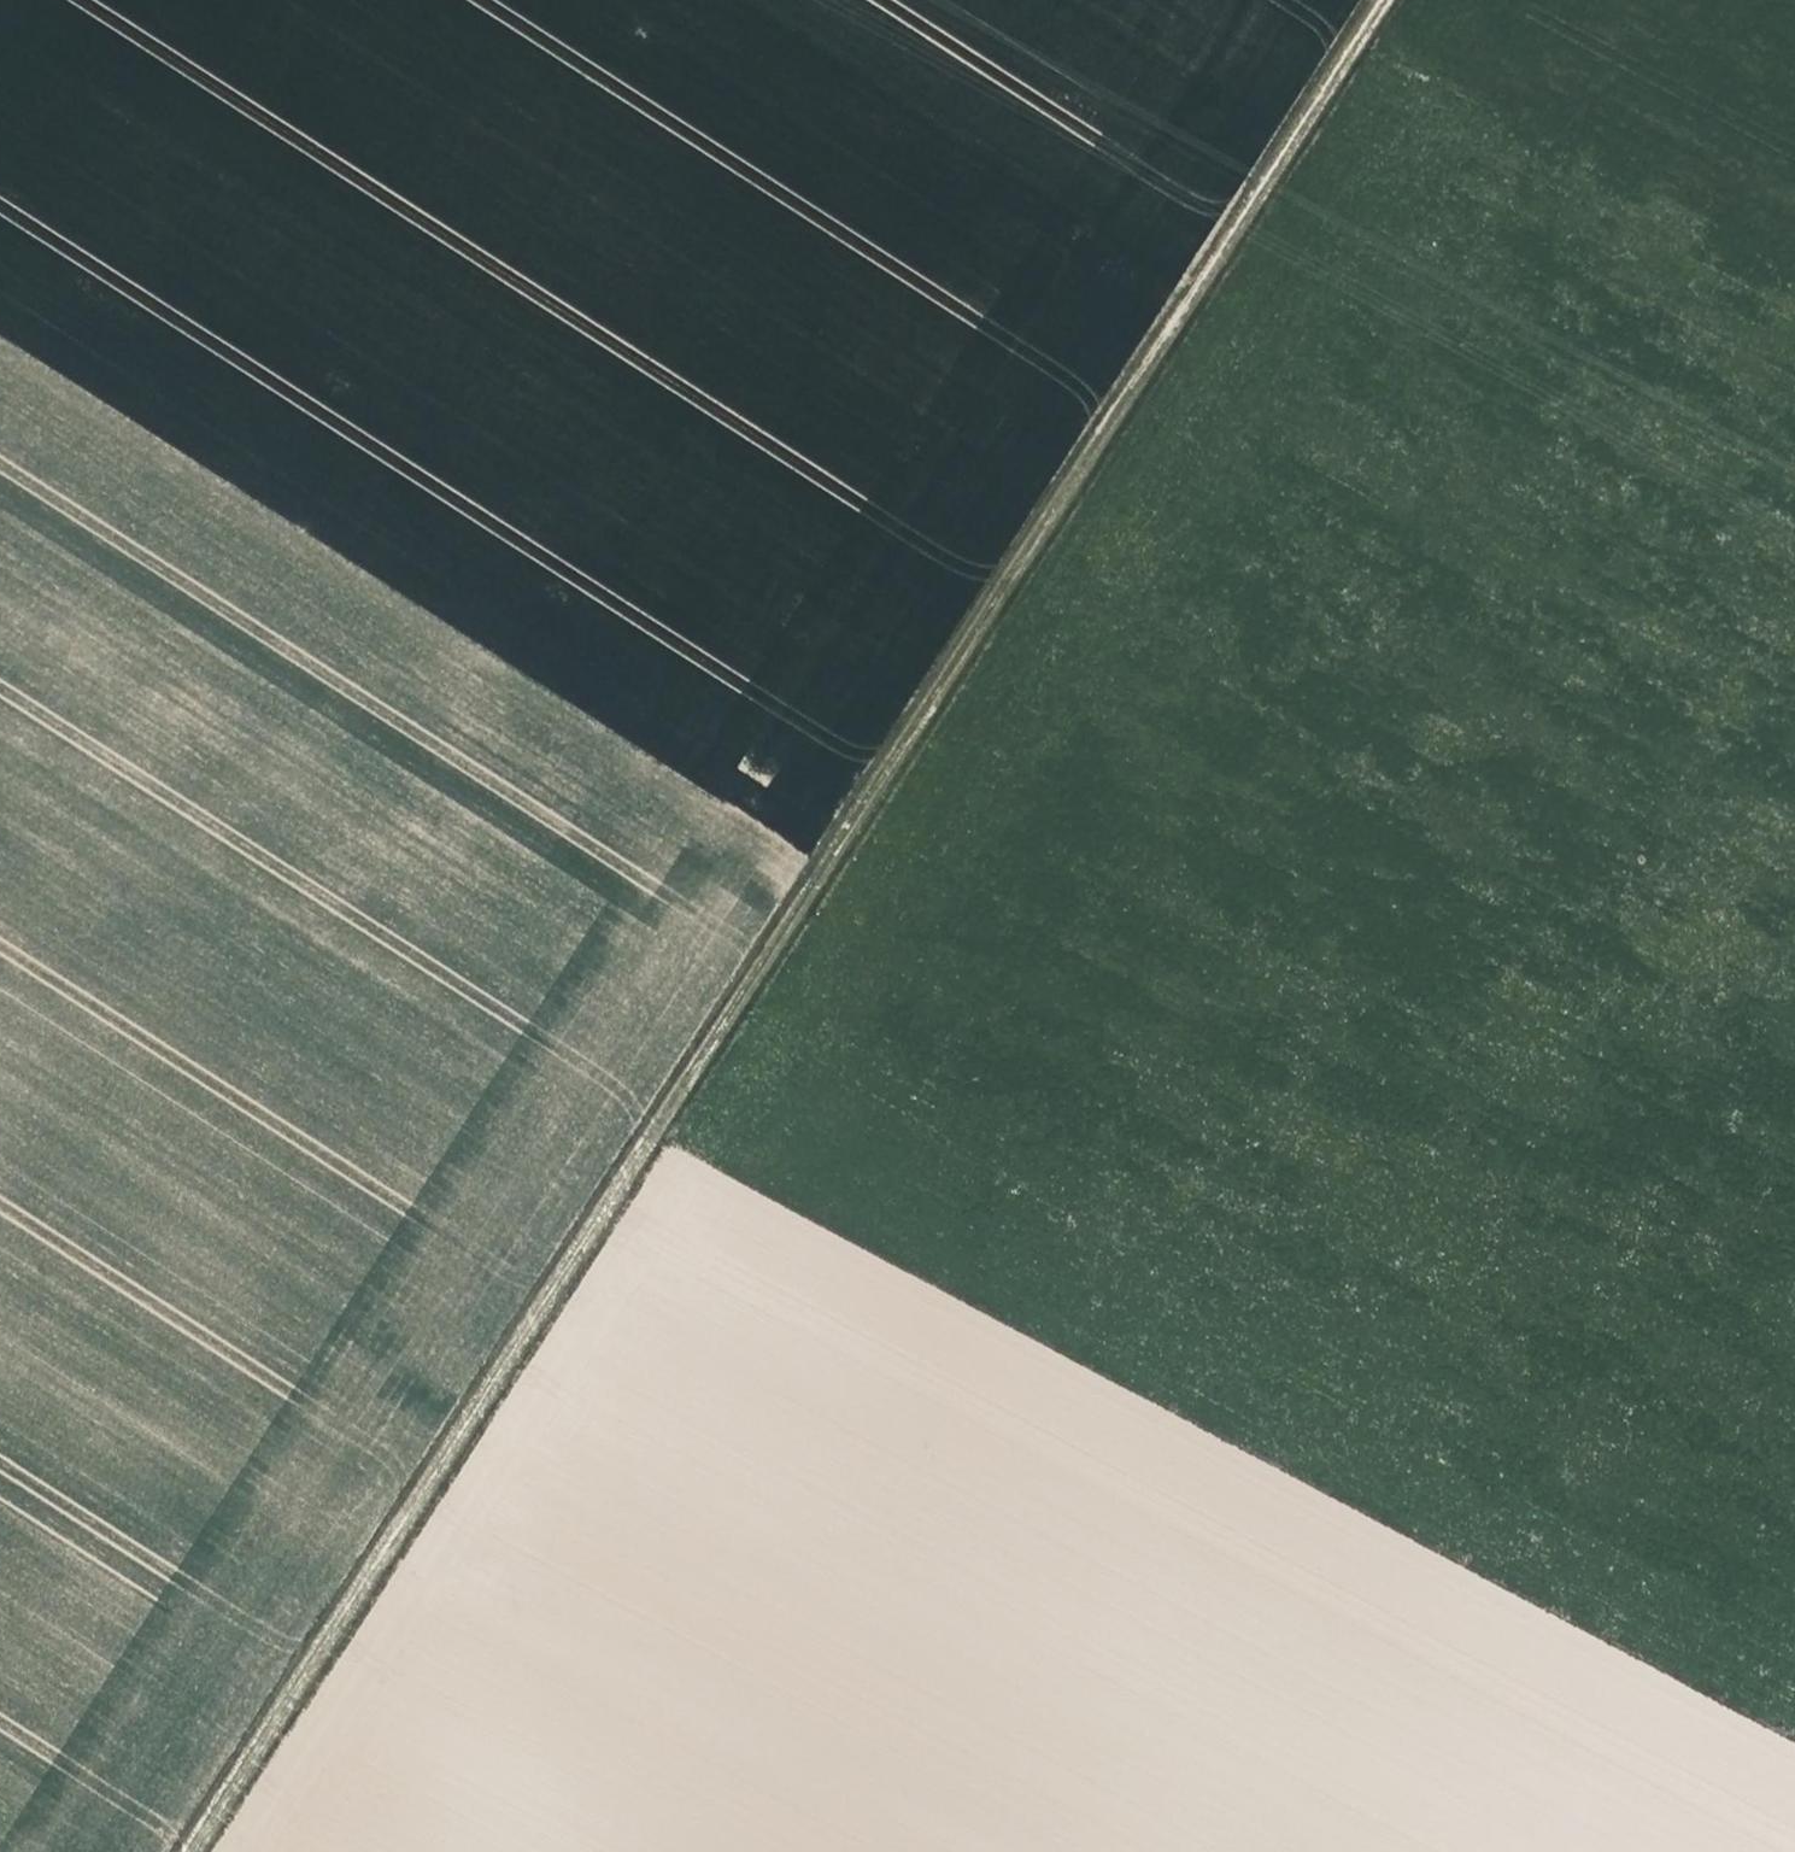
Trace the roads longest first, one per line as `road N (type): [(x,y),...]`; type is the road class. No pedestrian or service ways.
road 1 (track): [(198,1851),(1389,0)]

